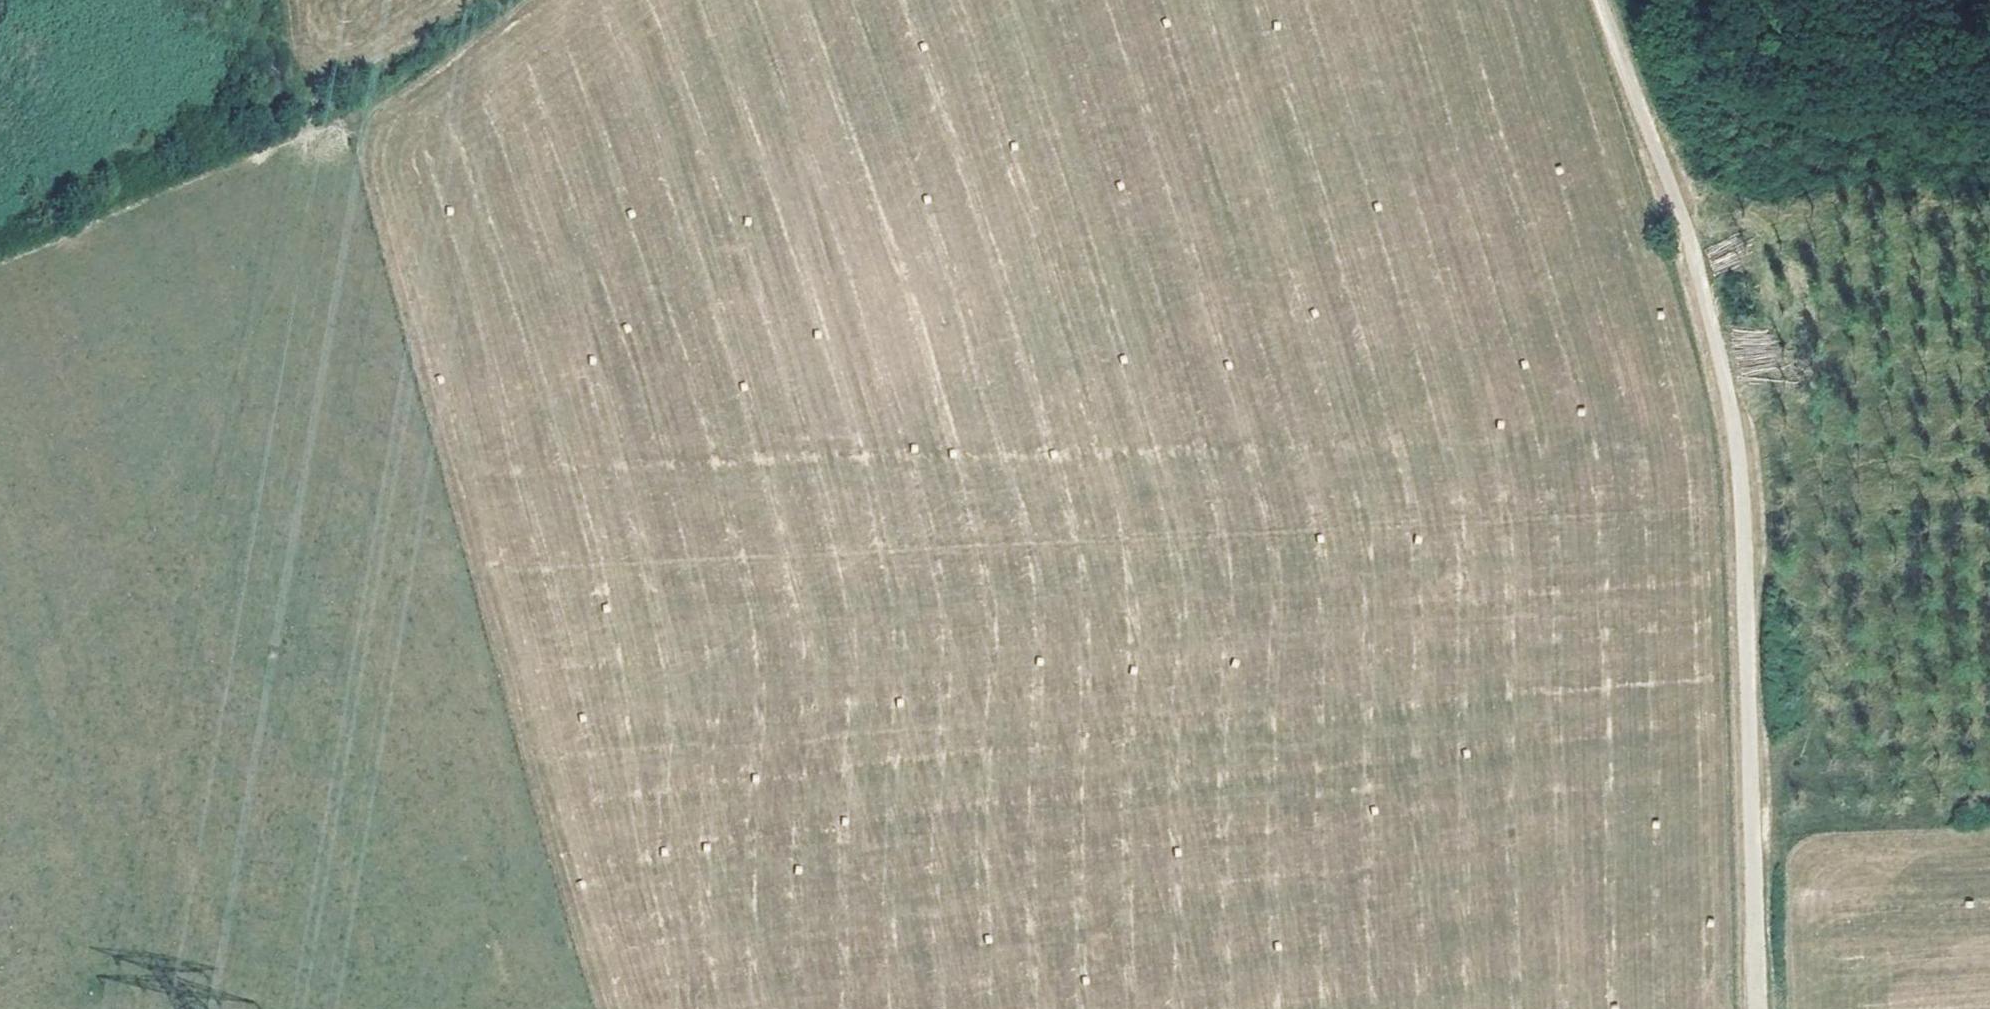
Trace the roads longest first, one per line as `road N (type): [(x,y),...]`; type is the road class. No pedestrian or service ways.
road 1 (track): [(1757,1008),(1738,433),(1686,215),(1605,0)]

